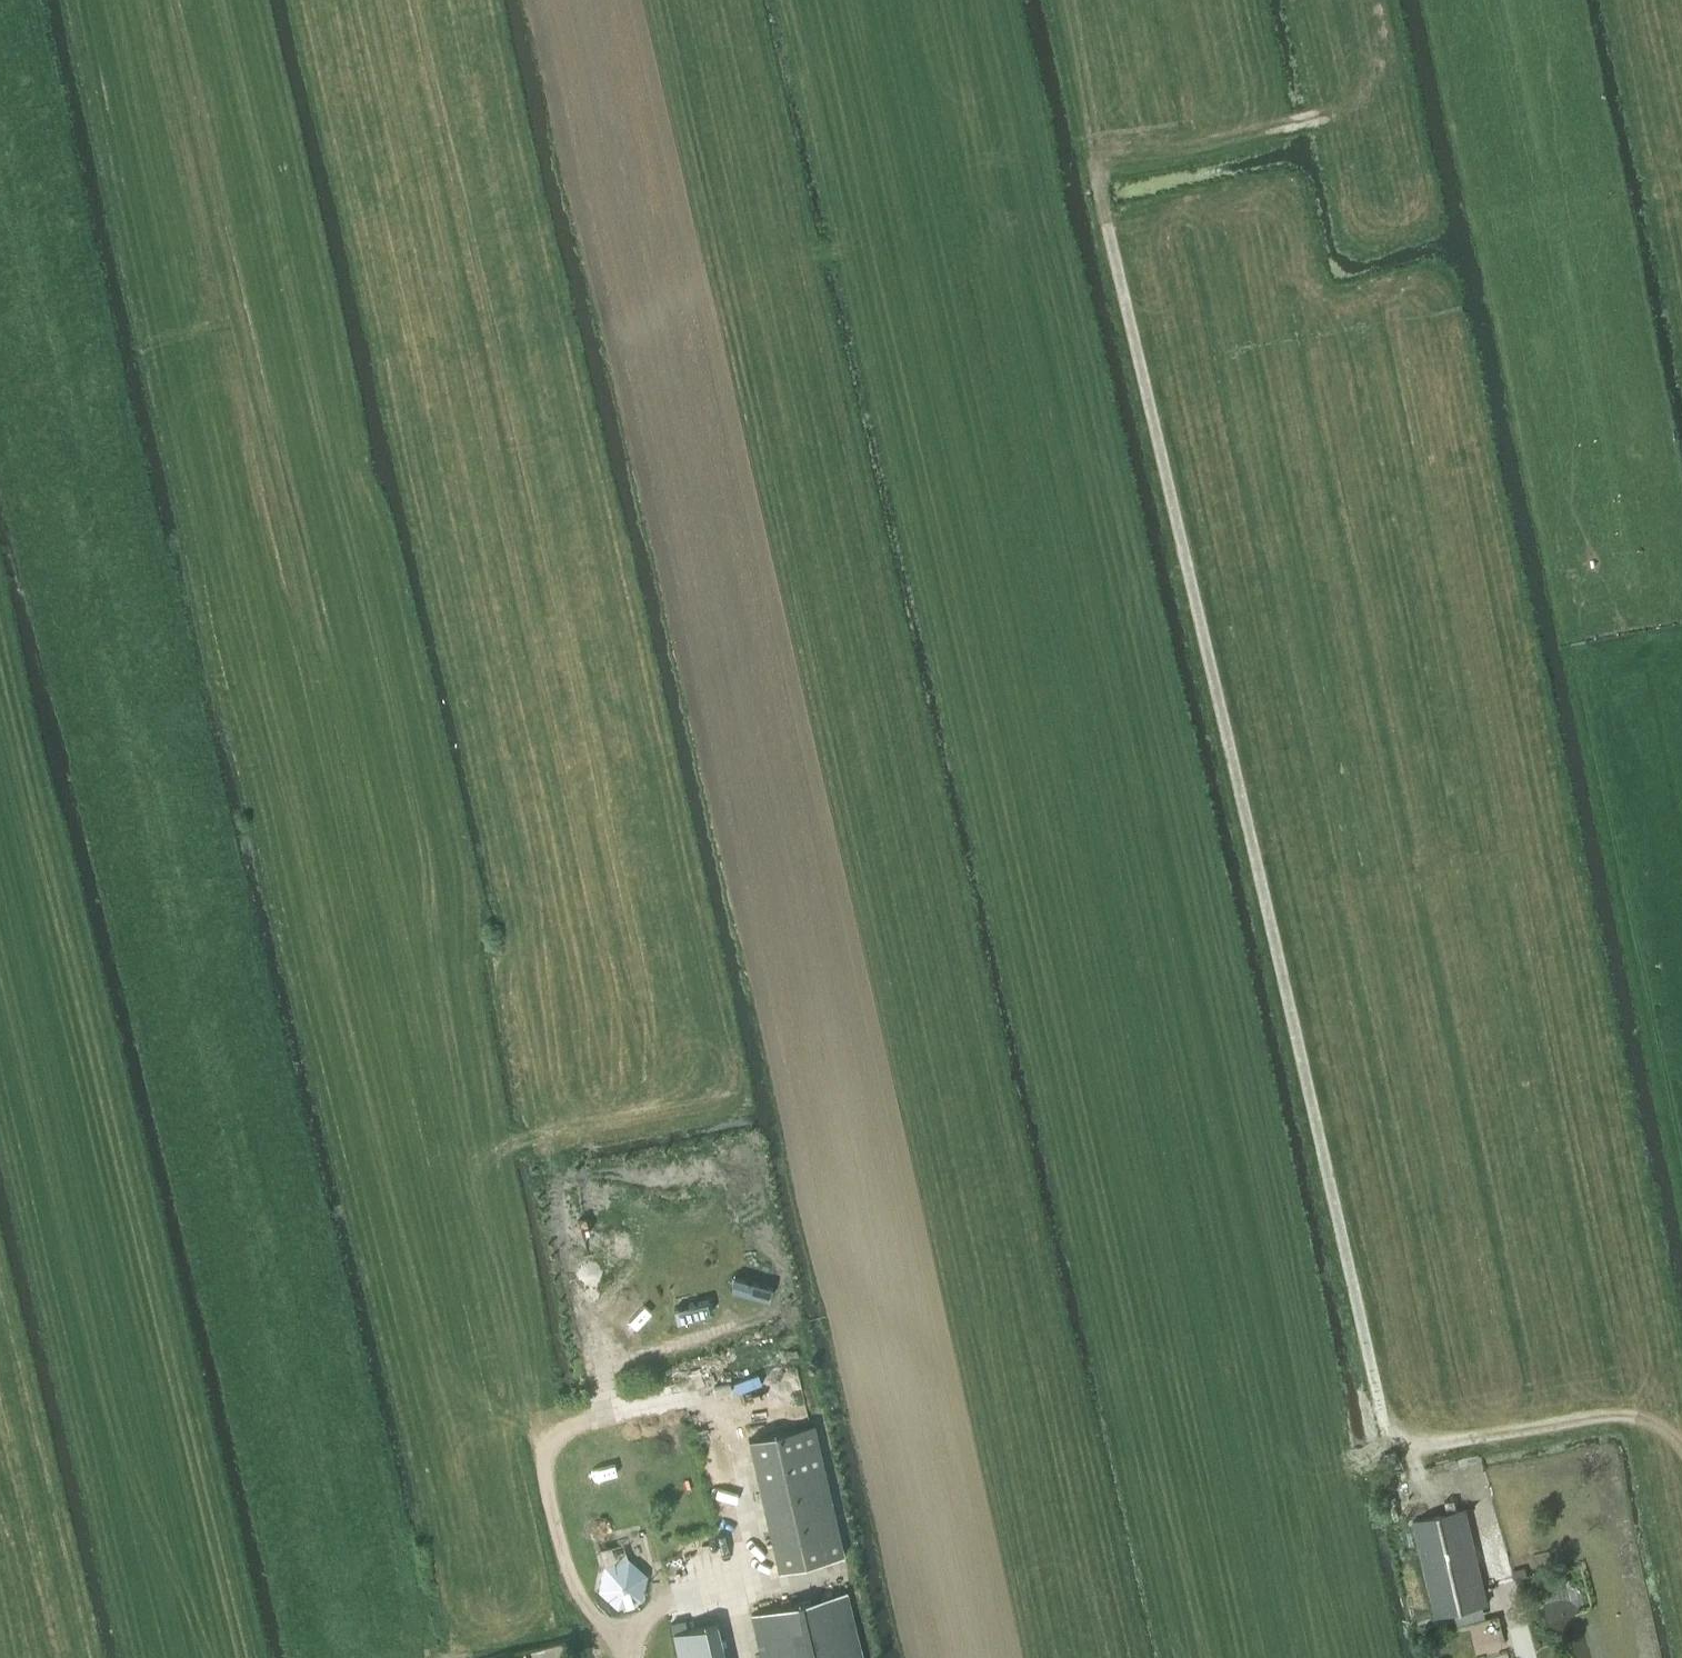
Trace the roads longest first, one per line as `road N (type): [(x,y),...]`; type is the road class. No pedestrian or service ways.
road 1 (track): [(1681,1446),(1638,1415),(1389,1447),(1240,775),(1100,214),(1061,0)]
road 2 (track): [(1523,1657),(1473,1477),(1400,1490),(1389,1447)]

